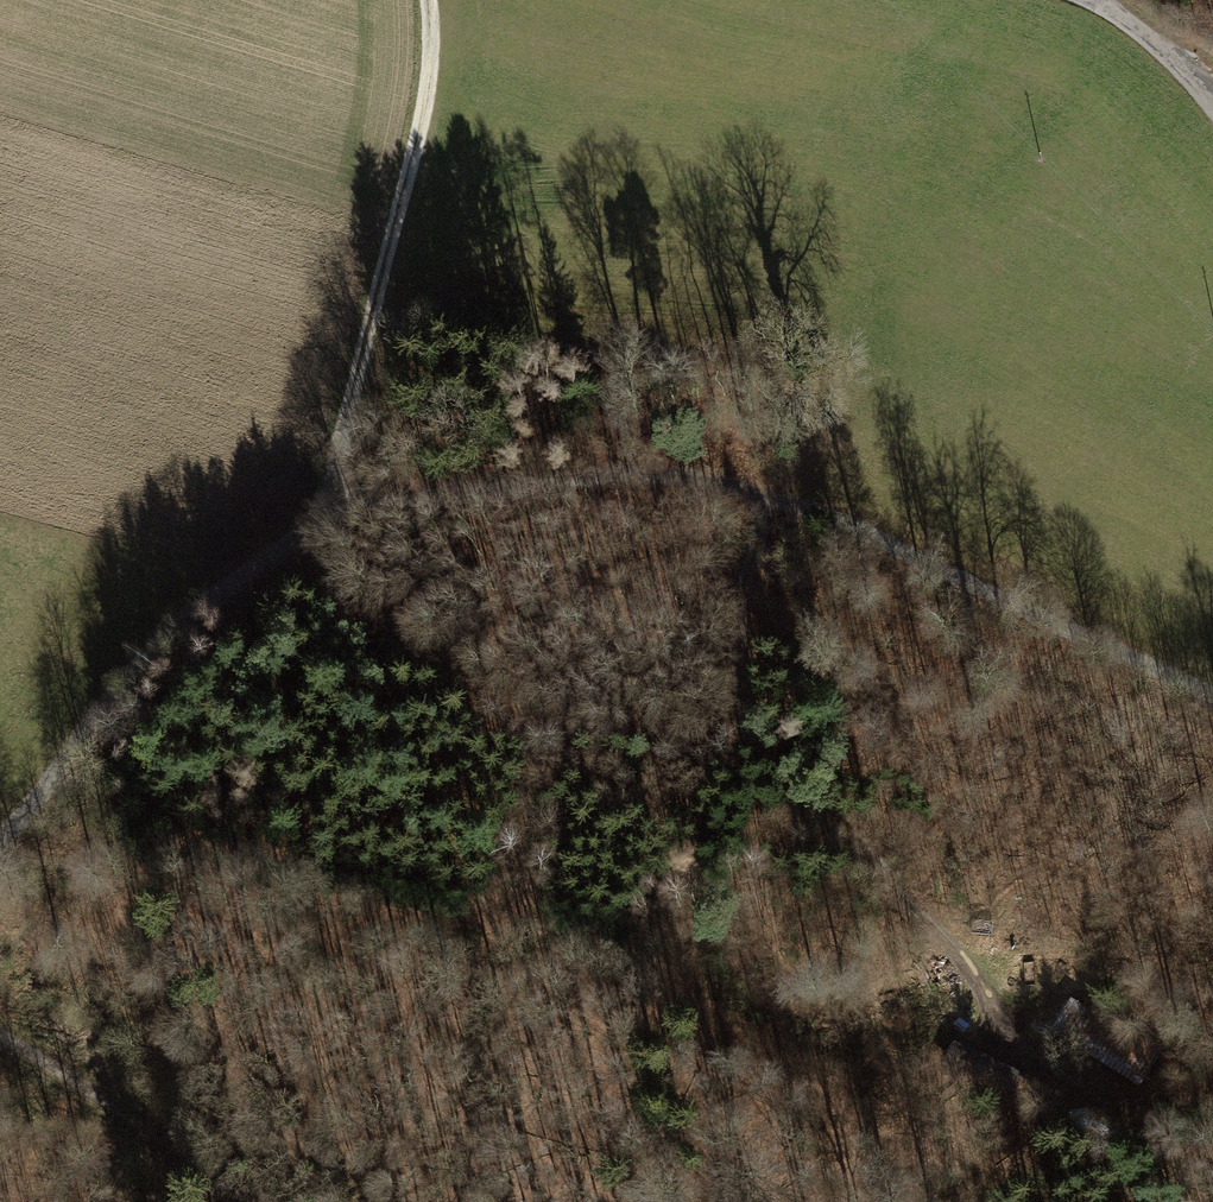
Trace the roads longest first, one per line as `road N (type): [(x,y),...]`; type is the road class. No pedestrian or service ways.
road 1 (track): [(421,0),(426,31),(413,145),(328,501),(188,608),(94,711),(0,841)]
road 2 (track): [(1212,687),(749,486),(671,473),(498,479),(328,501)]
road 3 (track): [(749,486),(759,525),(735,651),(768,765),(869,857),(1003,1033),(1133,1110)]
road 4 (track): [(252,1201),(0,1033)]
road 5 (unclassified): [(1212,109),(1167,55),(1091,0)]

